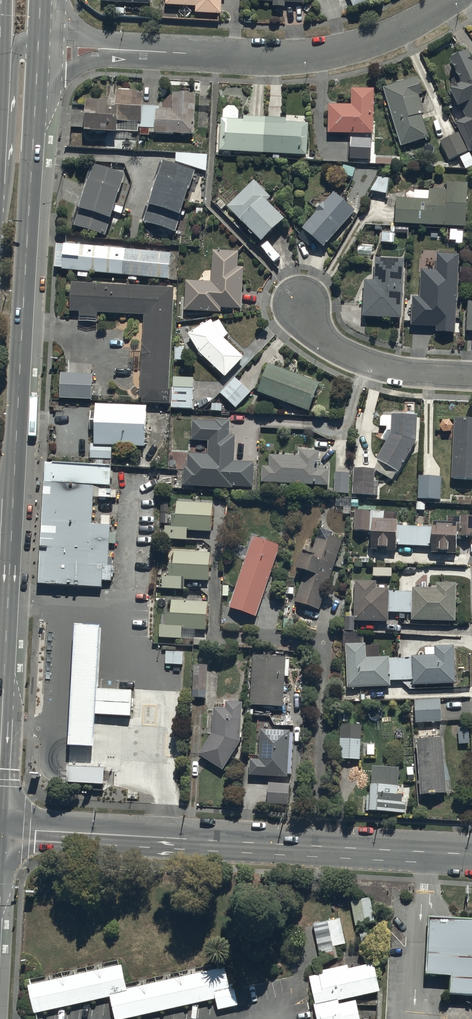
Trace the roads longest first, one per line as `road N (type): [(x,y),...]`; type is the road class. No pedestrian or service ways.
road 1 (secondary): [(38,47),(7,618)]
road 2 (secondary): [(426,852),(0,828)]
road 3 (residential): [(38,47),(318,54),(382,37),(452,0)]
road 4 (residential): [(471,376),(366,362),(322,339),(301,305)]
road 5 (secondary): [(7,618),(0,742)]

